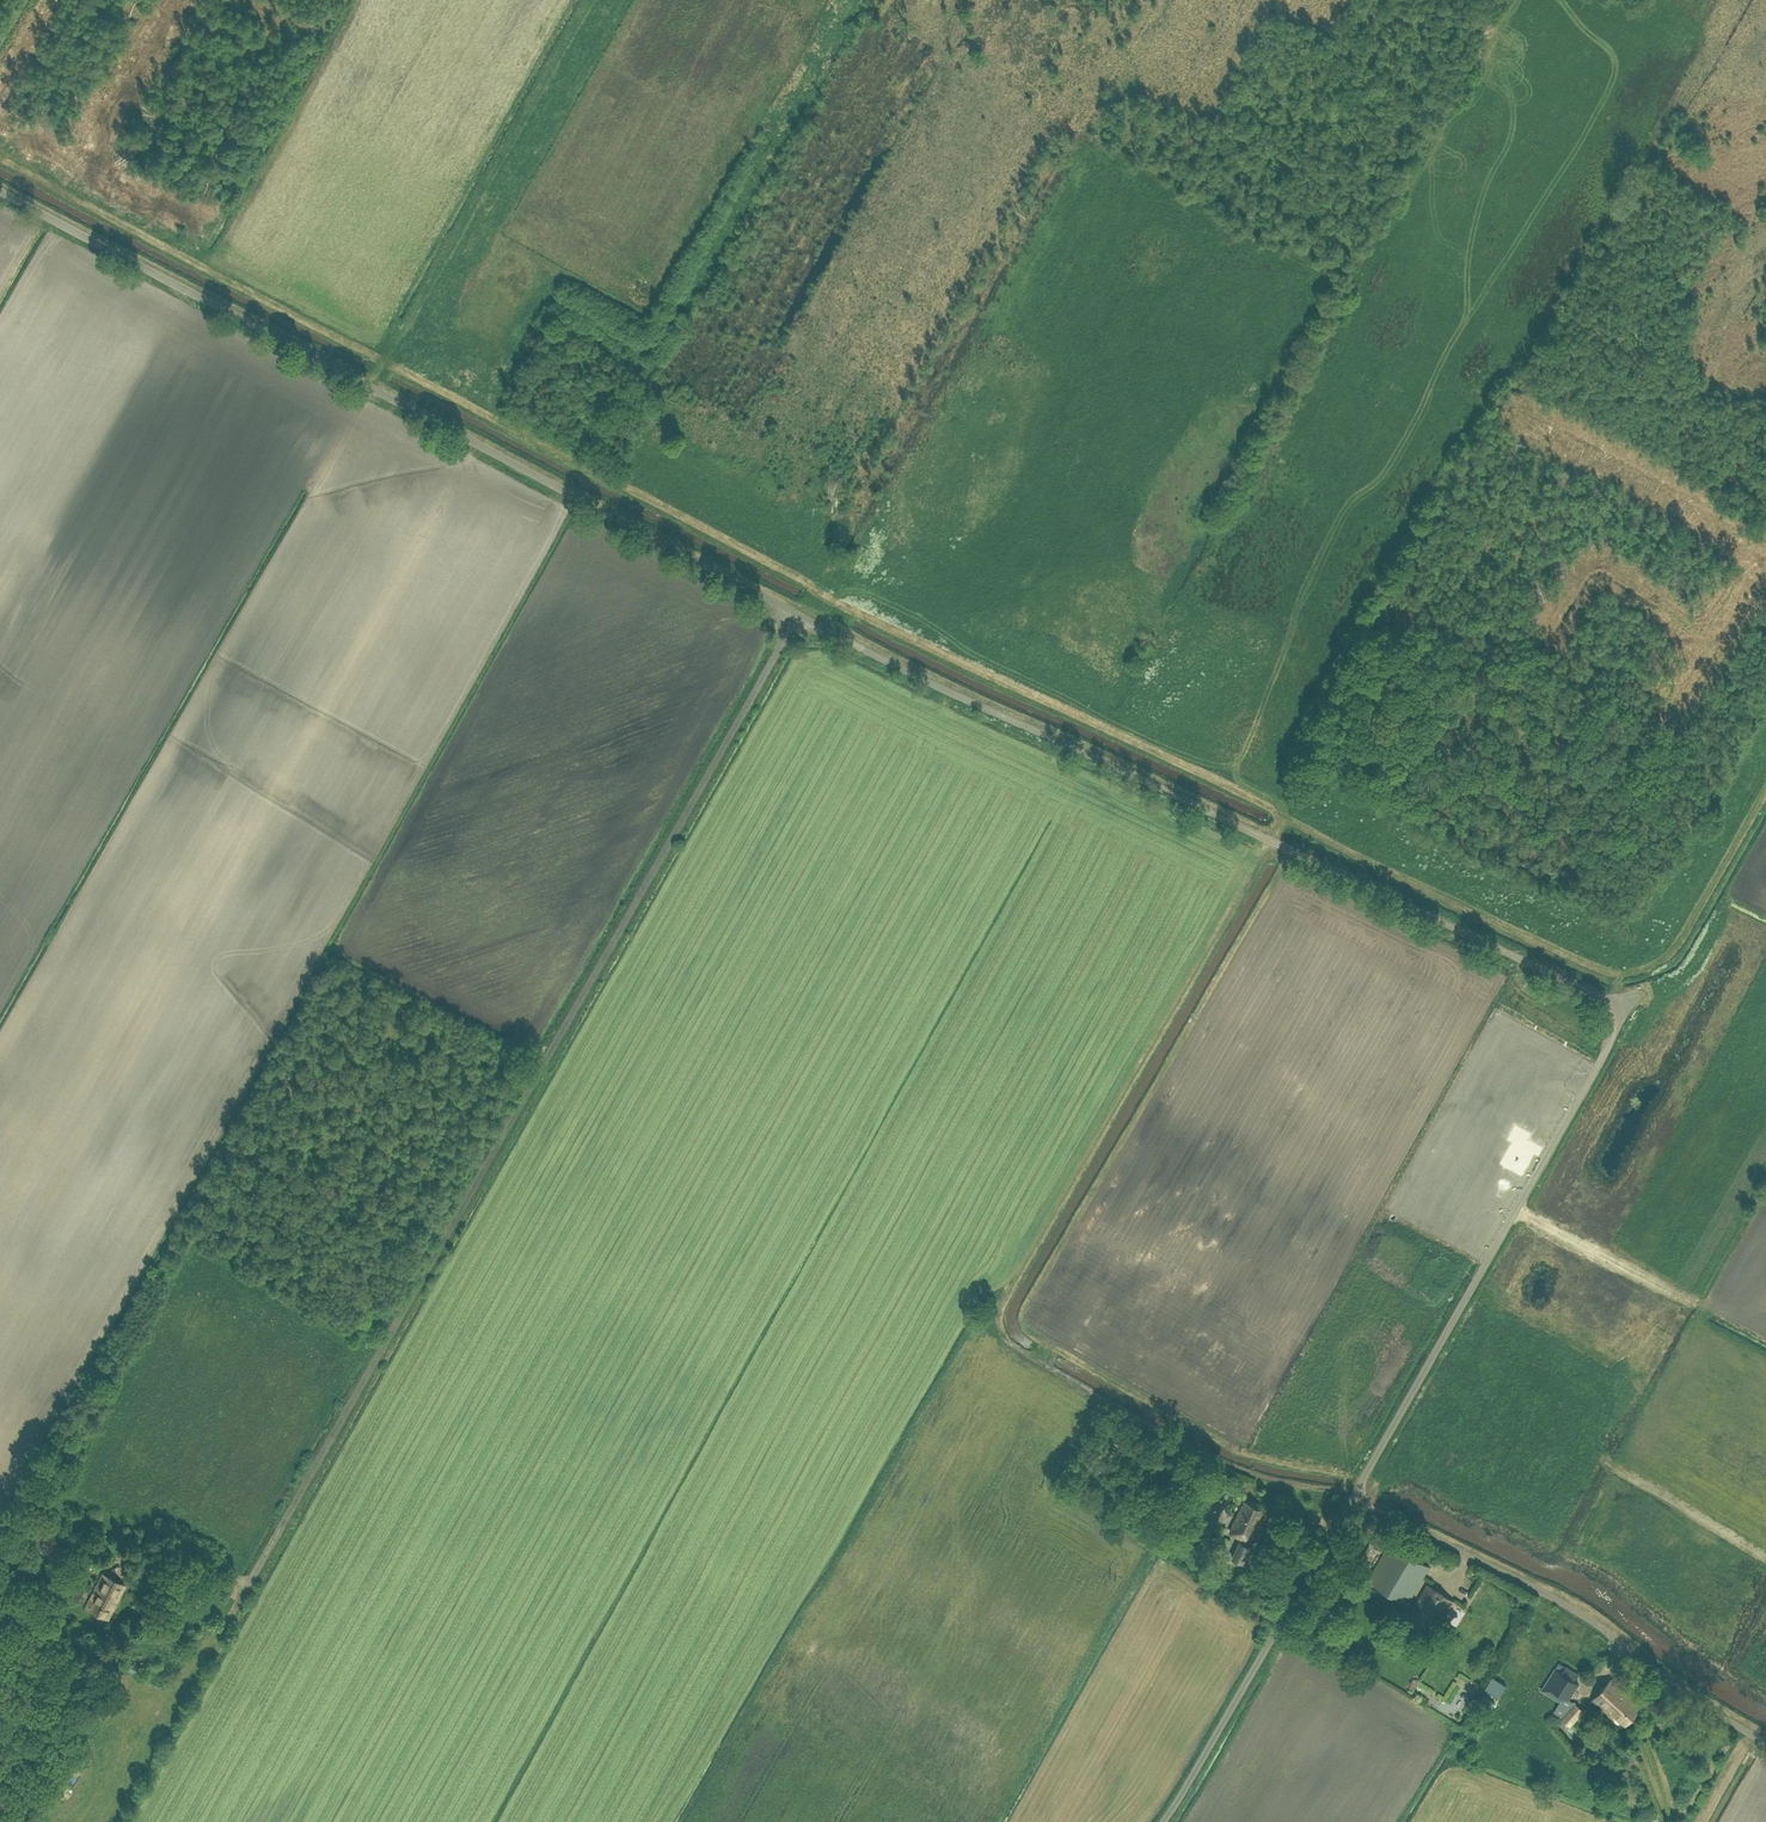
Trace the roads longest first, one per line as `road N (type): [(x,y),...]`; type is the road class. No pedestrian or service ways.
road 1 (unclassified): [(1352,1498),(1607,1047),(1608,1001),(797,615)]
road 2 (unclassified): [(113,1821),(797,615)]
road 3 (unclassified): [(797,615),(0,191)]
road 4 (unclassified): [(1765,1743),(1588,1617),(1352,1498)]
road 5 (unclassified): [(1352,1498),(1163,1821)]

